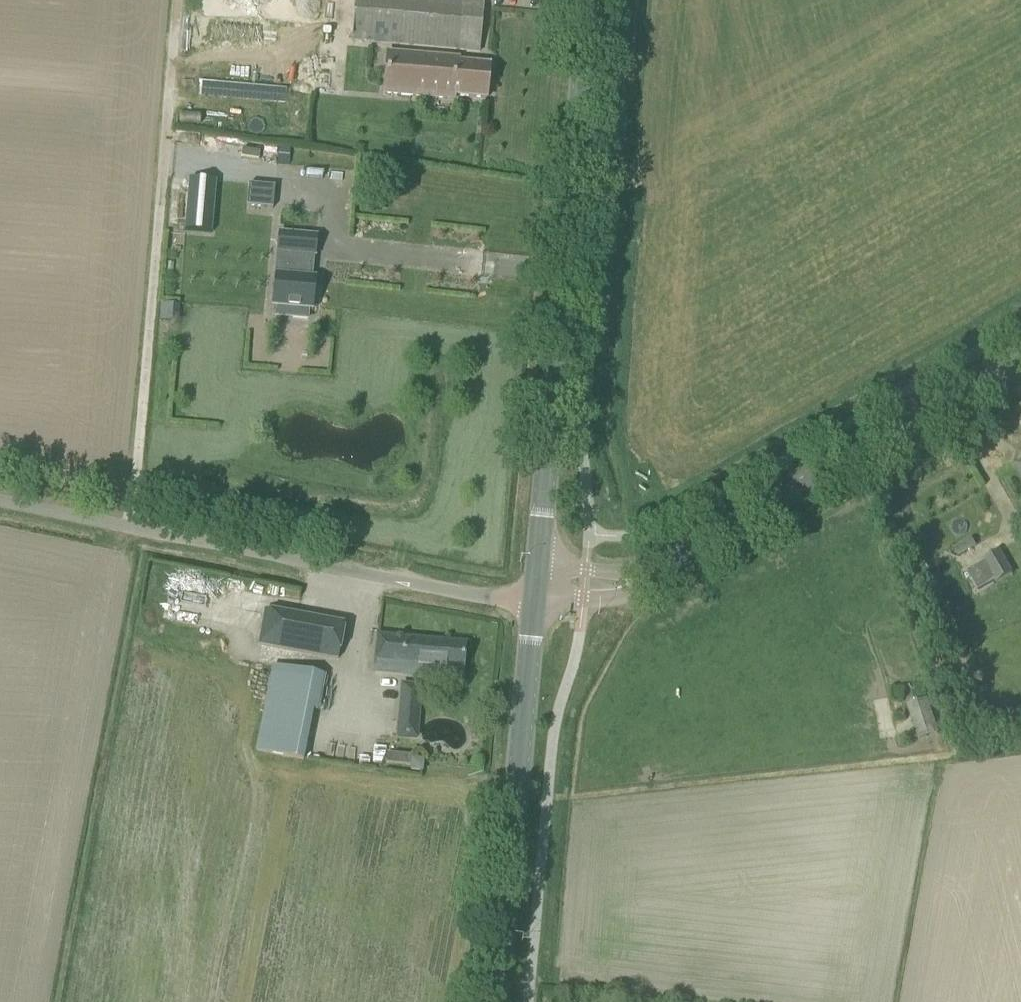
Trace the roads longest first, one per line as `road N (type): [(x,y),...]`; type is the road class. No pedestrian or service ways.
road 1 (tertiary): [(536,598),(591,0)]
road 2 (unclassified): [(536,598),(319,567),(0,506)]
road 3 (tertiary): [(648,579),(1020,370)]
road 4 (tertiary): [(500,1001),(536,598)]

